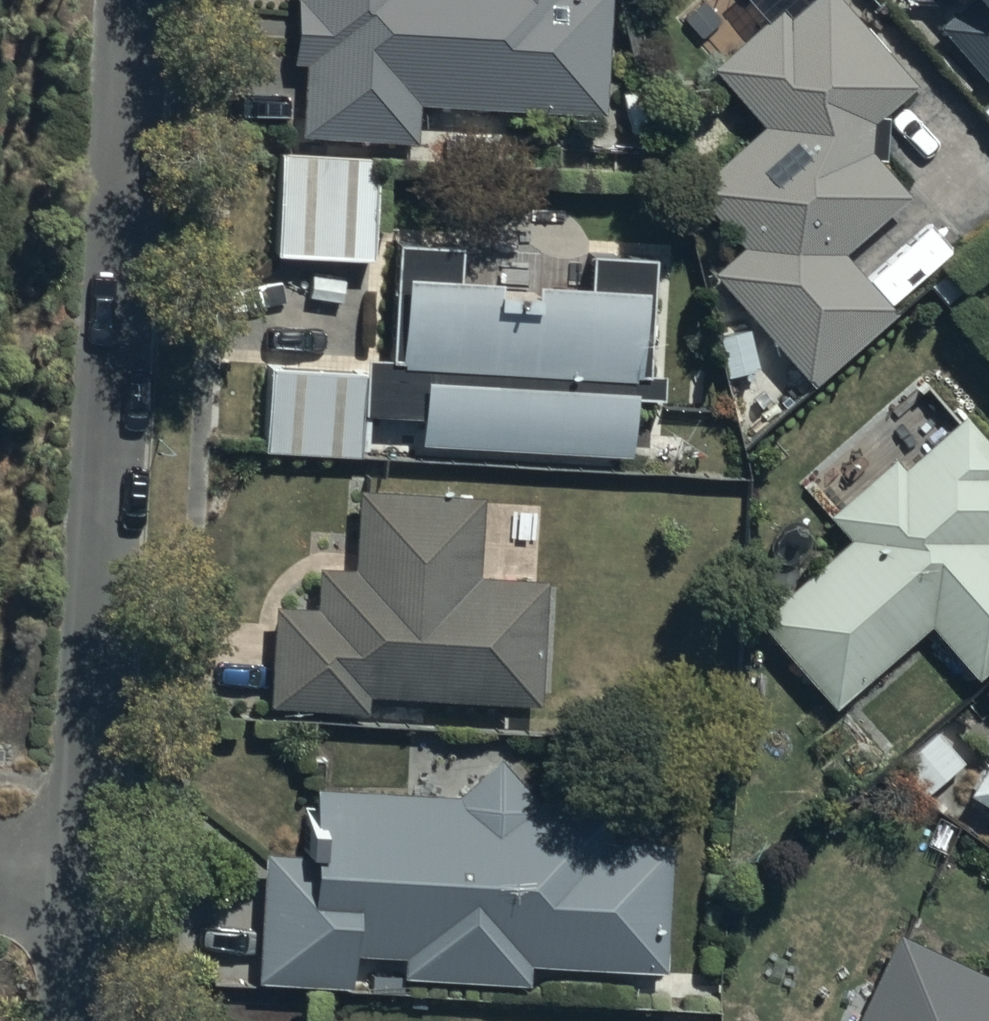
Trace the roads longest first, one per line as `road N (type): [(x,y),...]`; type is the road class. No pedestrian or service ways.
road 1 (residential): [(136,0),(83,883)]
road 2 (residential): [(83,883),(75,1020)]

